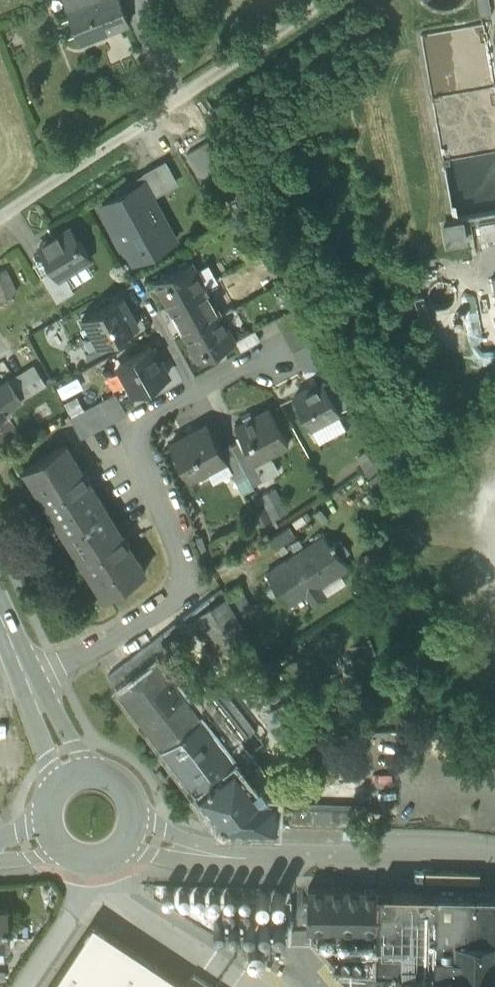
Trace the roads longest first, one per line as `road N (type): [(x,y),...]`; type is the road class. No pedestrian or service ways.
road 1 (unclassified): [(0,216),(335,0)]
road 2 (secondary): [(494,865),(246,858),(131,834)]
road 3 (secondary): [(0,617),(75,774)]
road 4 (residential): [(226,968),(131,898),(102,859)]

